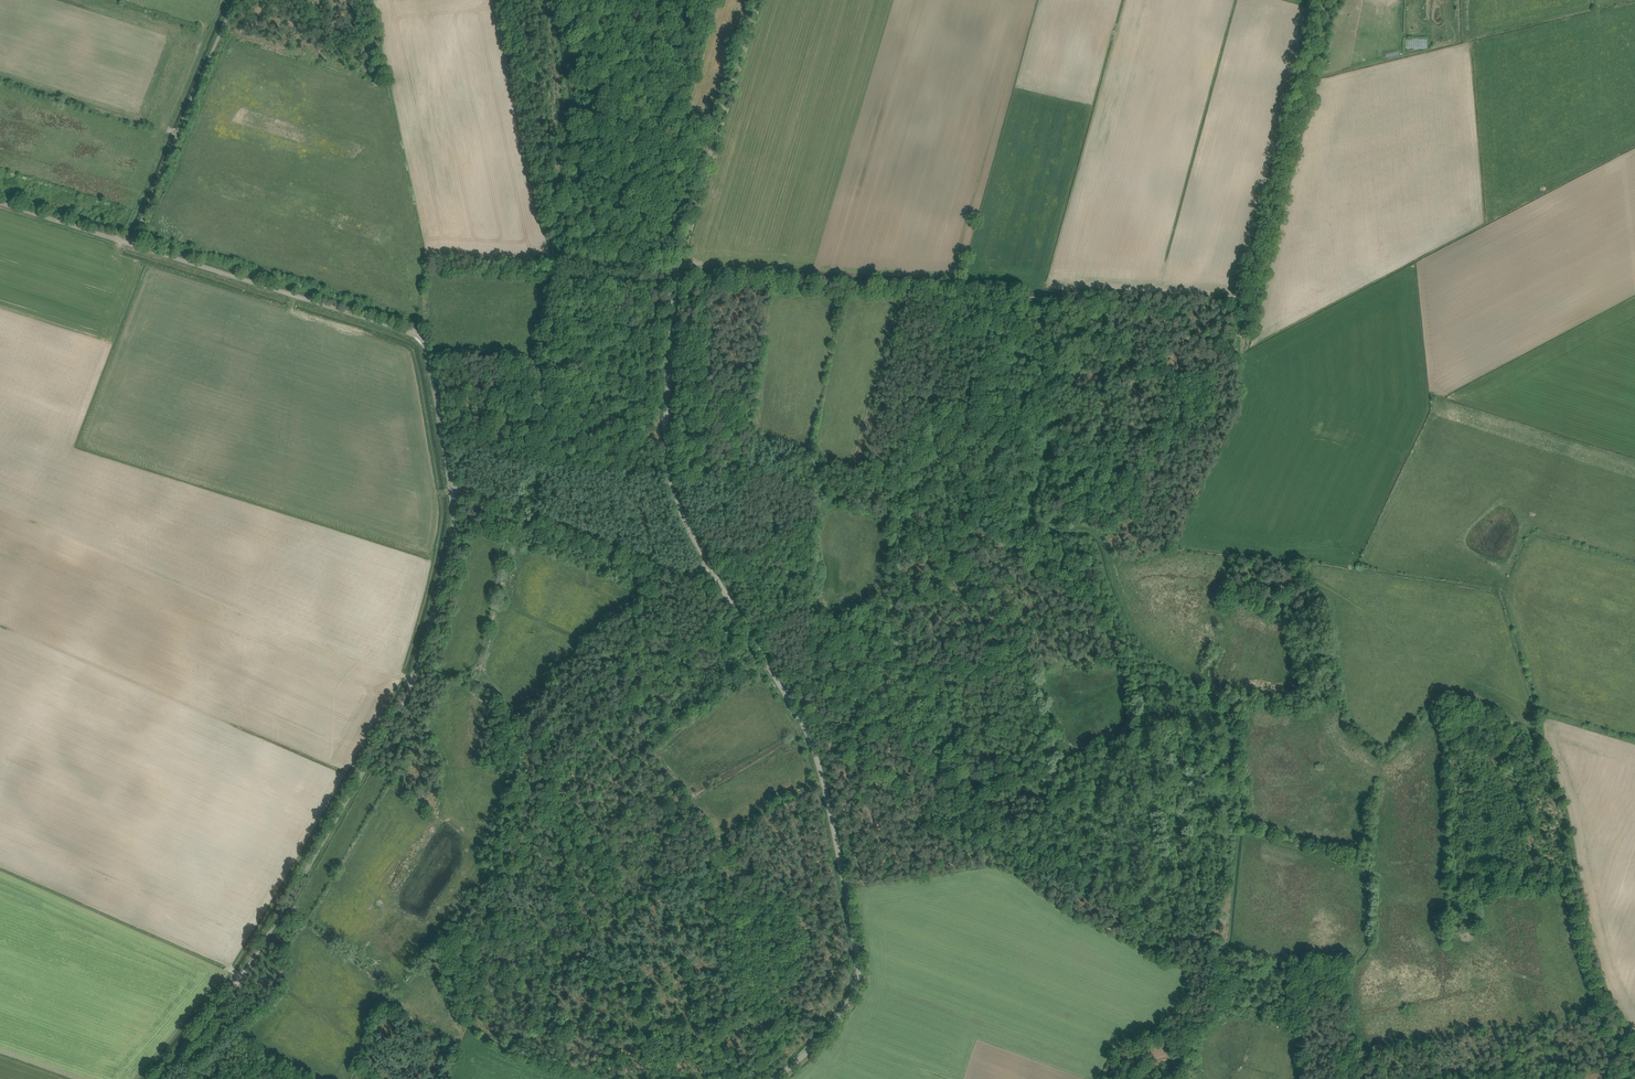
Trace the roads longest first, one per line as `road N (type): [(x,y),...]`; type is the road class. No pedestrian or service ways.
road 1 (unclassified): [(153,1078),(242,976),(413,680),(454,514),(451,490)]
road 2 (unclassified): [(451,490),(425,345),(416,336),(0,203)]
road 3 (unclassified): [(710,568),(668,469),(675,279),(757,0)]
road 4 (unclassified): [(775,1078),(844,1009),(859,964),(811,743),(710,568)]
road 5 (track): [(1245,312),(1324,0)]
road 6 (unclassified): [(710,568),(677,575),(451,490)]
road 7 (track): [(132,246),(233,0)]

